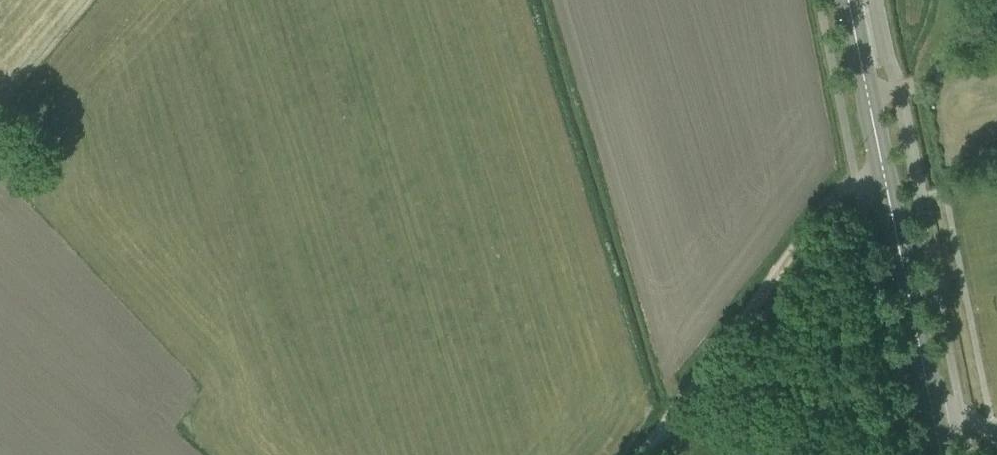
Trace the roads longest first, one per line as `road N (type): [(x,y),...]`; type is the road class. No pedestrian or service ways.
road 1 (secondary): [(938,454),(847,0)]
road 2 (track): [(629,454),(727,343),(826,202),(855,182),(885,177)]

